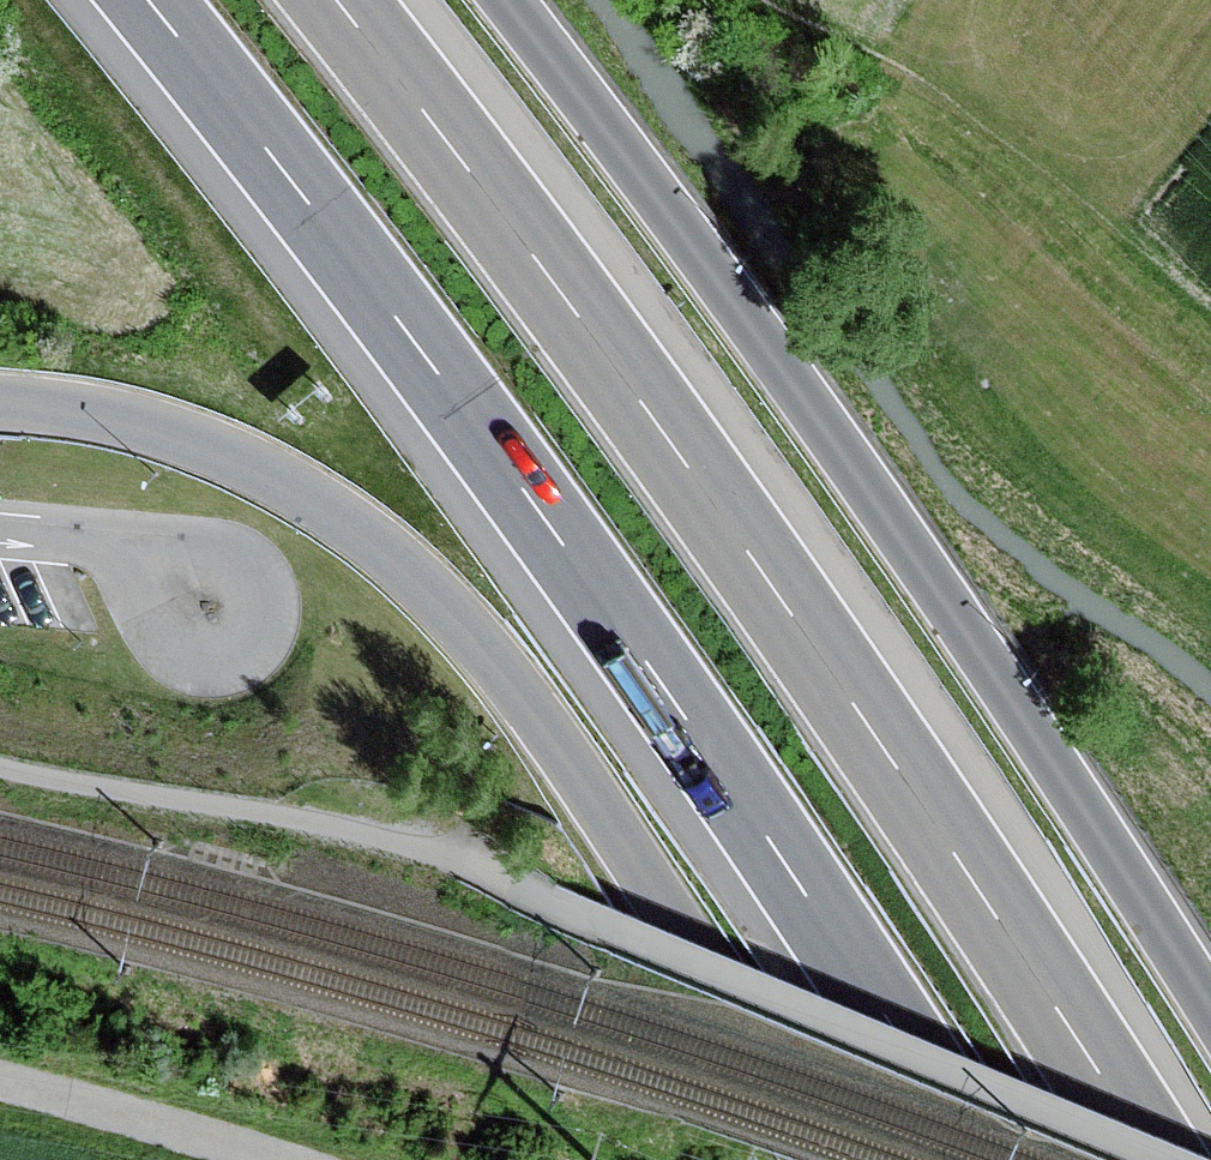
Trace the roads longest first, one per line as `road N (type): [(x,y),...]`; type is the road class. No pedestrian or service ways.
road 1 (motorway): [(146,0),(524,491),(974,1159)]
road 2 (motorway): [(1151,1159),(1069,1027),(646,413),(344,0)]
road 3 (track): [(0,765),(433,845),(582,918),(1170,1159)]
road 4 (motorway): [(1210,997),(794,378),(509,0)]
road 5 (motorway): [(0,405),(140,425),(217,451),(291,486),(431,591),(496,664),(557,750),(825,1159)]
road 6 (track): [(0,1080),(286,1159)]

